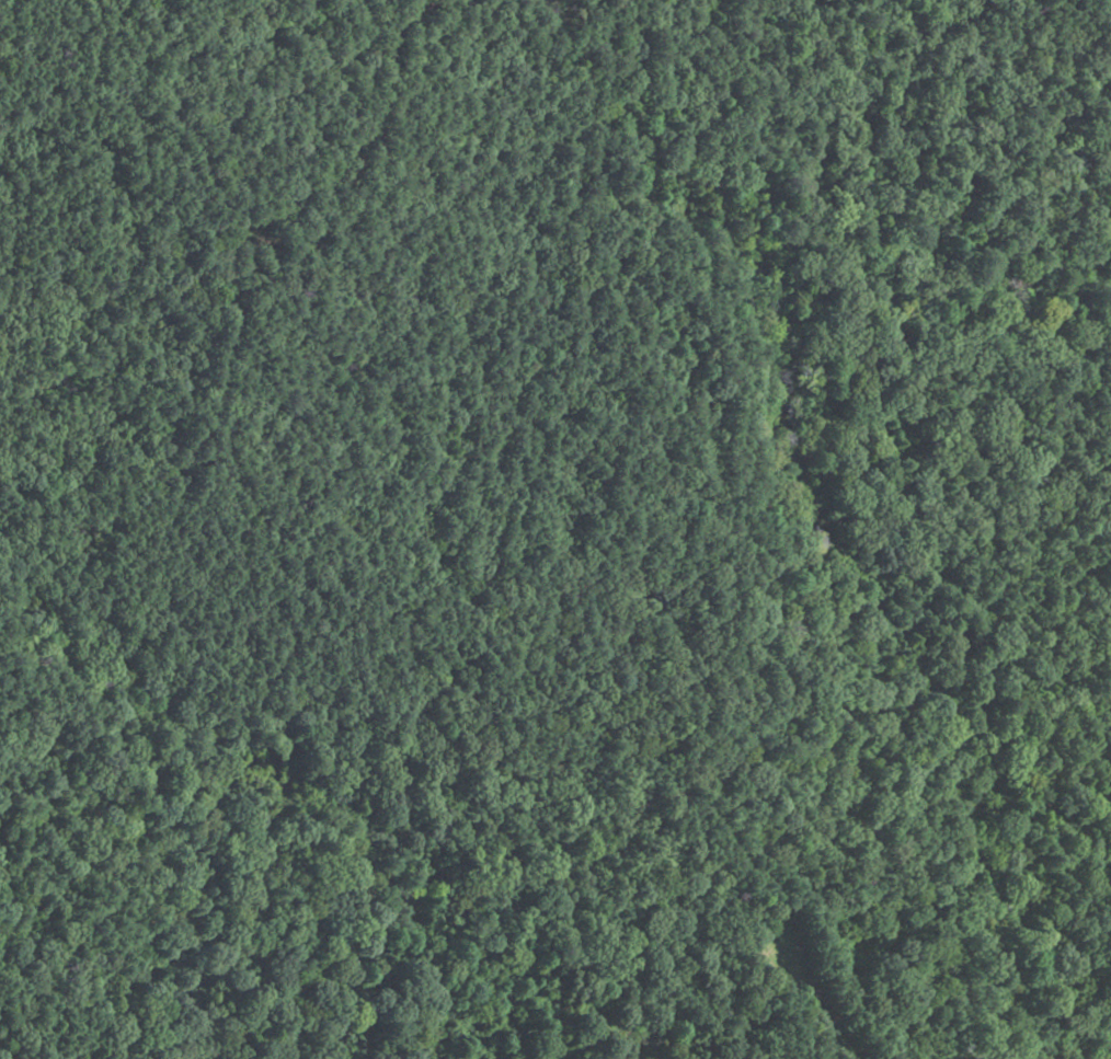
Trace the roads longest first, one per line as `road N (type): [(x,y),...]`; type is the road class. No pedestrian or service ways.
road 1 (residential): [(162,1058),(80,783),(0,699)]

